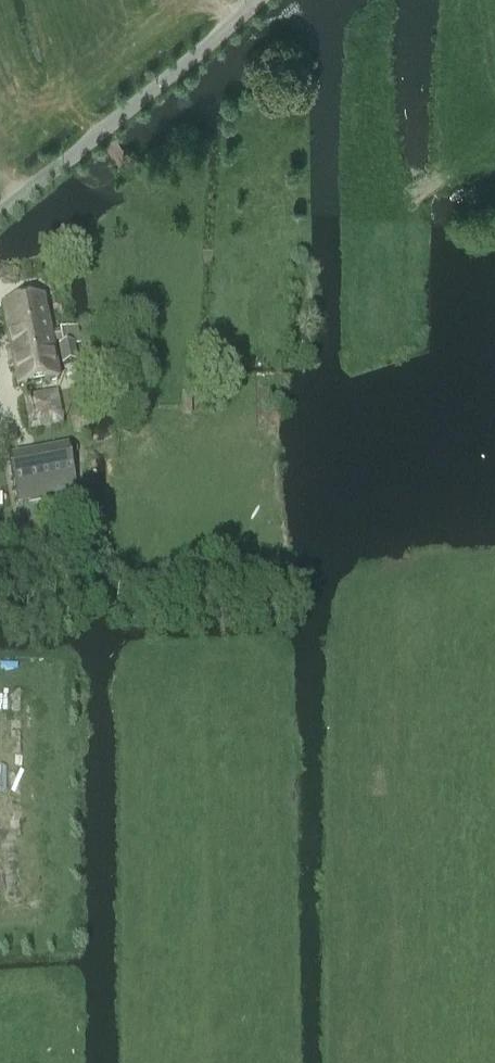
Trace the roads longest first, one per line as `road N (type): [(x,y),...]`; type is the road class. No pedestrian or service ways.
road 1 (unclassified): [(0,214),(253,0)]

